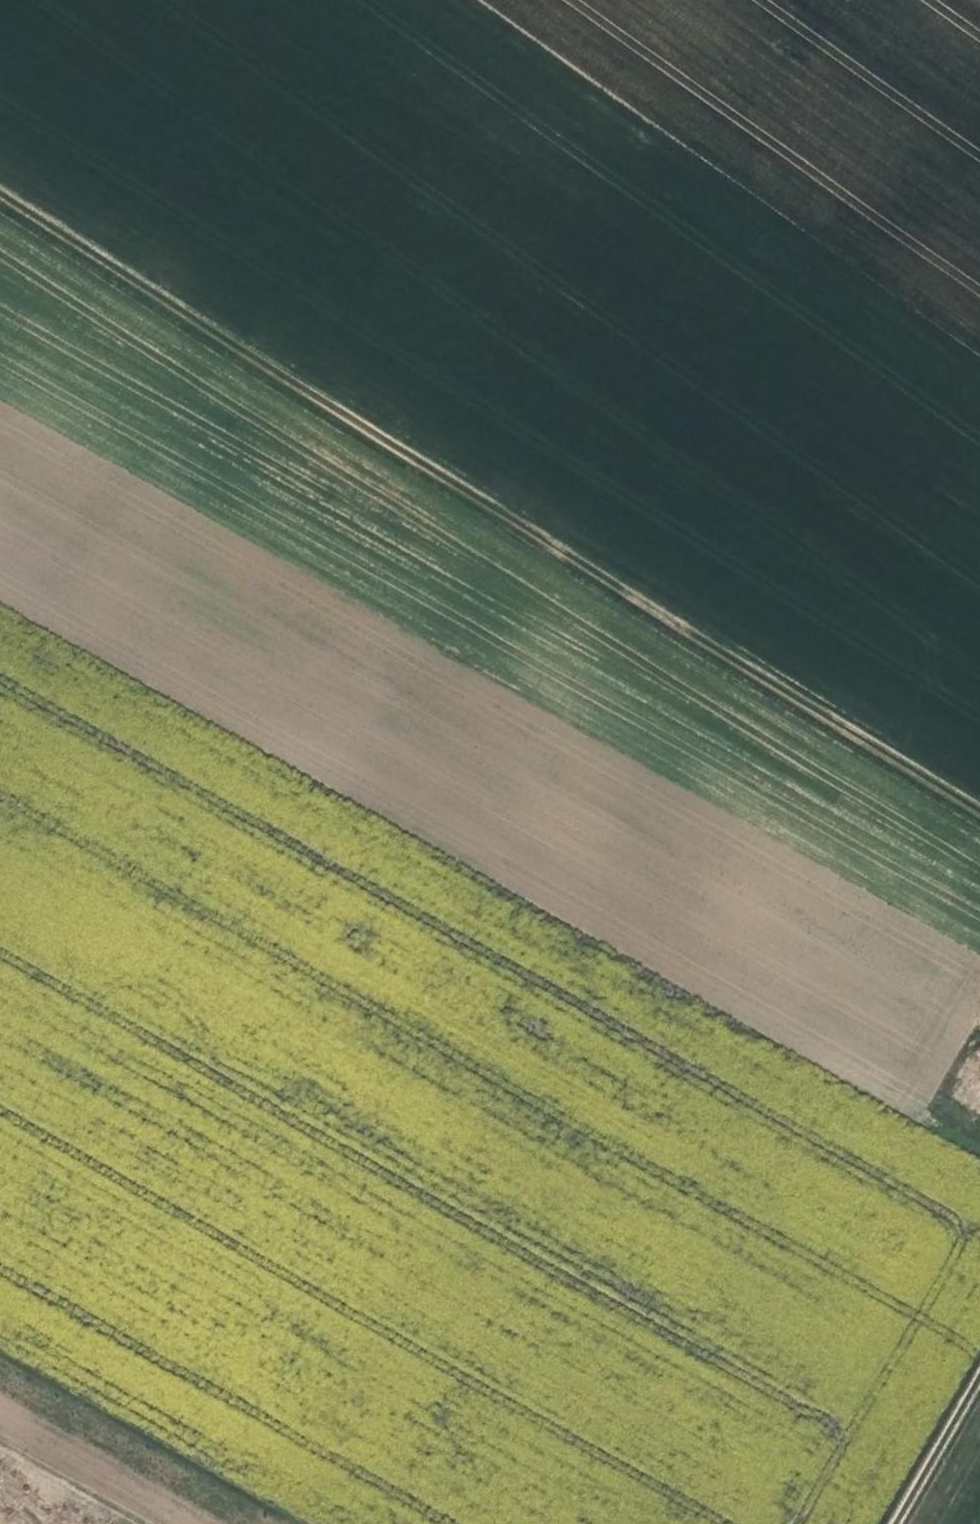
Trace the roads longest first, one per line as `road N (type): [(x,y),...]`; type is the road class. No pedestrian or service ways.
road 1 (track): [(979,813),(0,187)]
road 2 (track): [(893,1523),(979,1374)]

